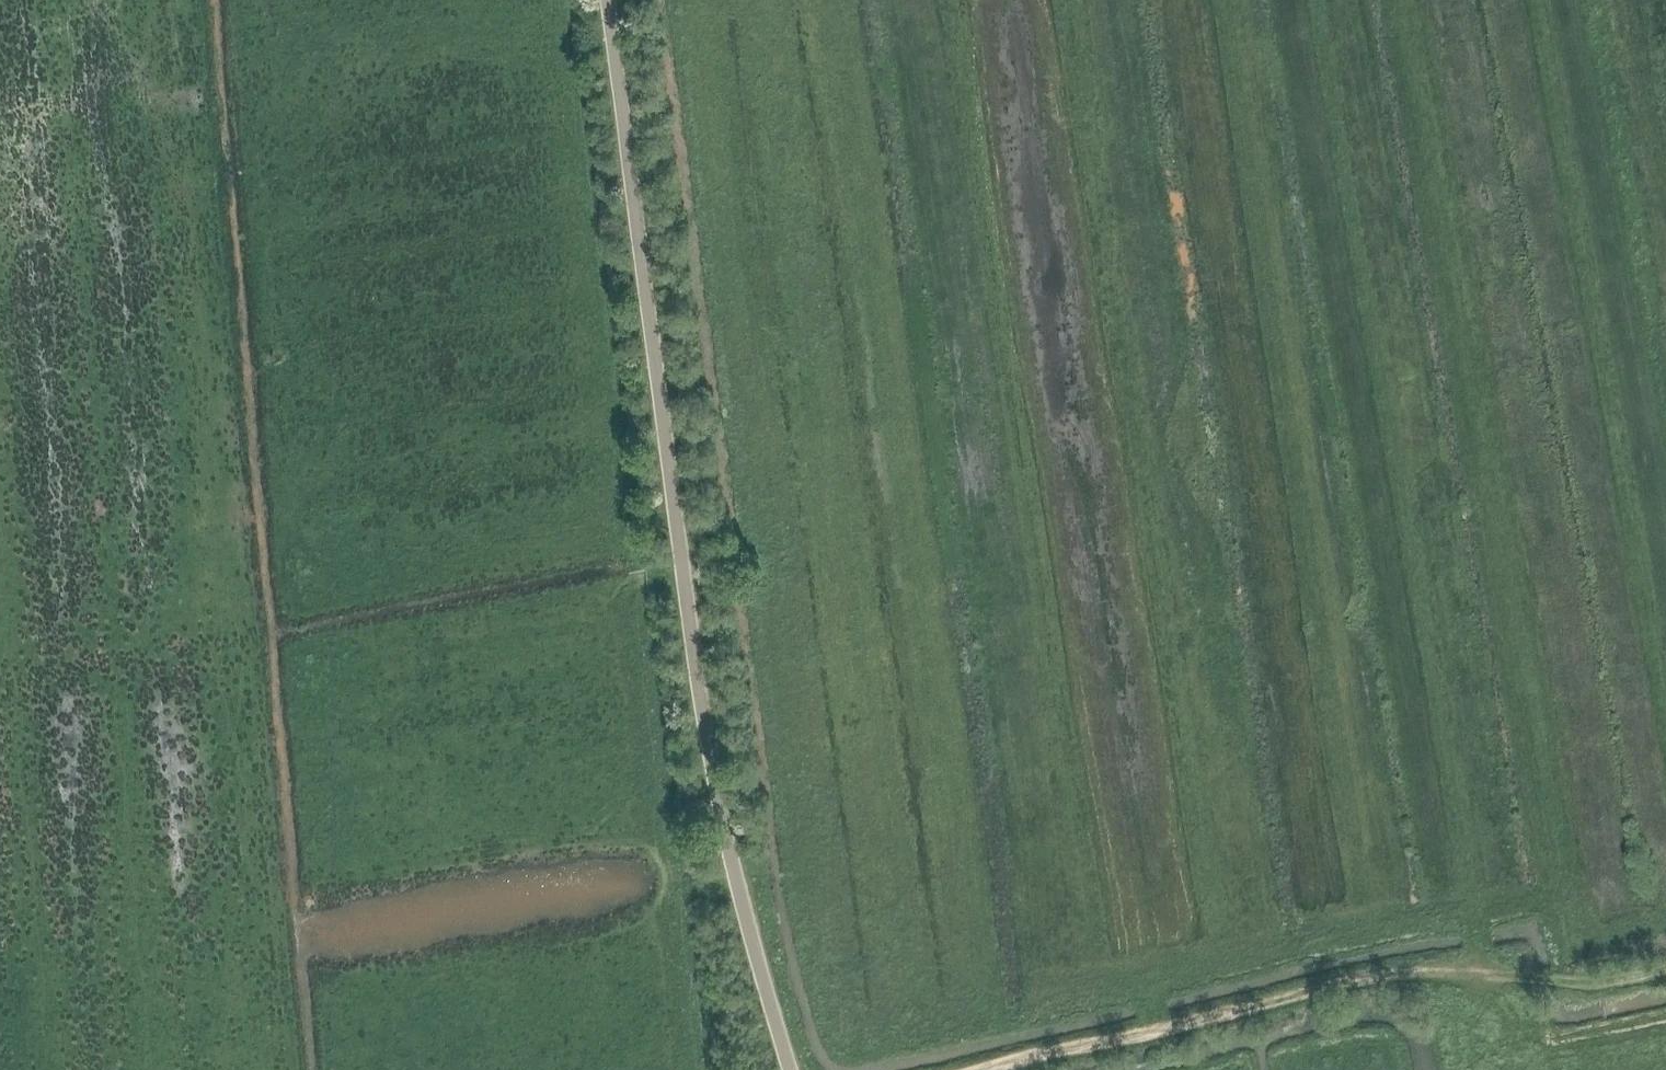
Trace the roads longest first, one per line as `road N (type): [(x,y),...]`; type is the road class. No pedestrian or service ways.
road 1 (unclassified): [(791,1069),(740,893),(704,723),(607,0)]
road 2 (track): [(1003,1069),(1391,972),(1492,969)]
road 3 (track): [(1492,969),(1511,1010),(1536,1034),(1561,1043),(1665,1020)]
road 4 (track): [(1492,969),(1579,988),(1665,971)]

